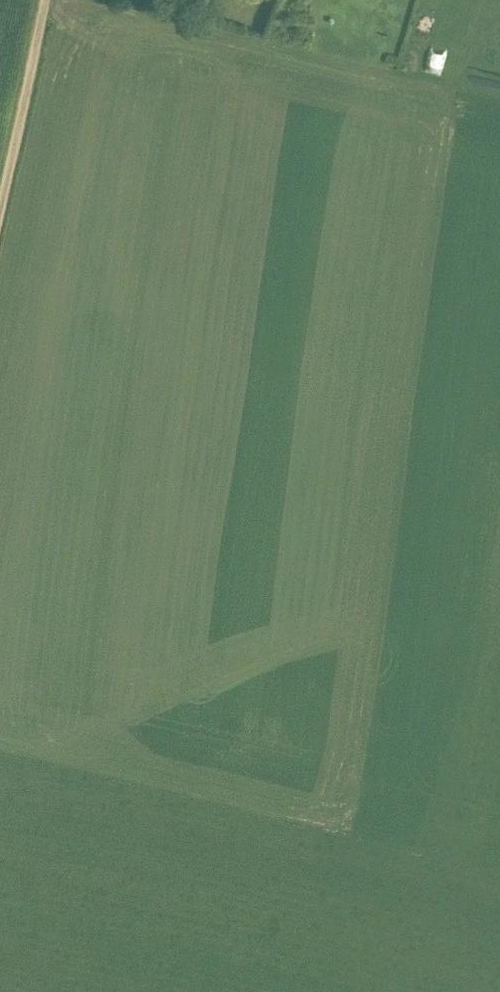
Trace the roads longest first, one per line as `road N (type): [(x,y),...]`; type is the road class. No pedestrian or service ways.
road 1 (track): [(0,191),(44,0)]

